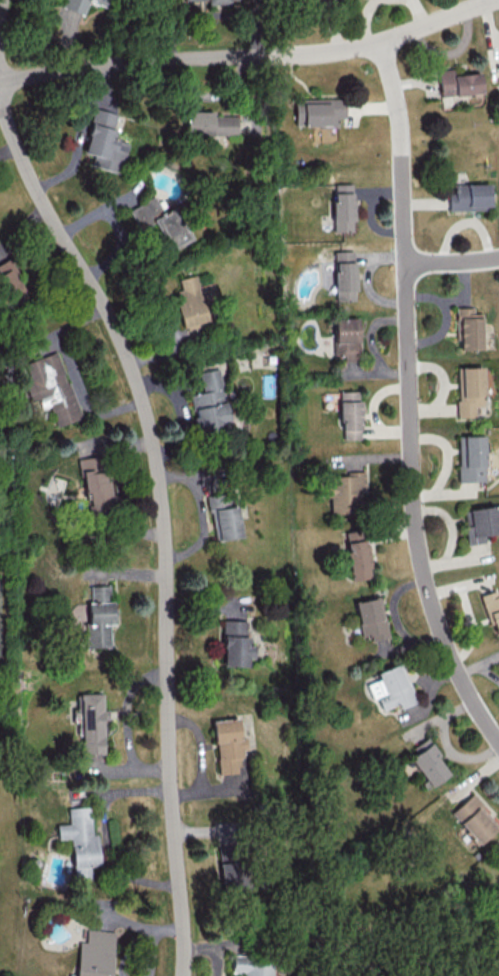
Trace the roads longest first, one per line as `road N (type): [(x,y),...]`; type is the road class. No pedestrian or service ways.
road 1 (residential): [(0,91),(17,154),(123,344),(148,410),(170,583),(170,798),(181,975)]
road 2 (residential): [(379,45),(399,146),(413,507),(433,615),(498,745)]
road 3 (residential): [(497,0),(379,45),(121,65),(0,84)]

